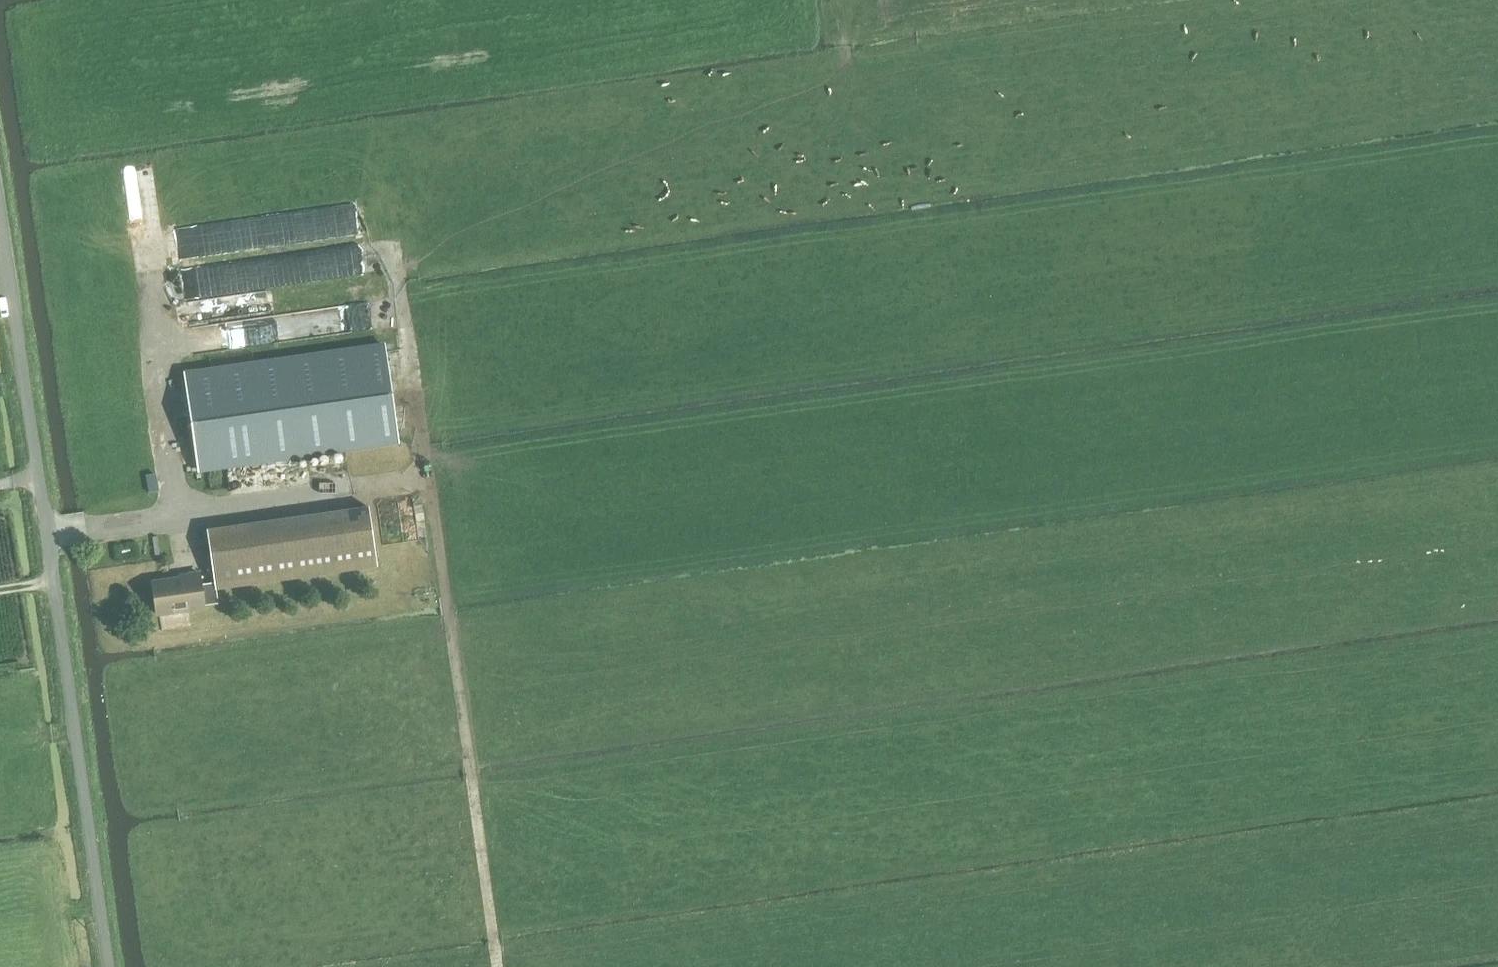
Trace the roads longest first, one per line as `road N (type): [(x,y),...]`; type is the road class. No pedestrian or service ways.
road 1 (unclassified): [(109,966),(0,223)]
road 2 (track): [(502,966),(436,504)]

